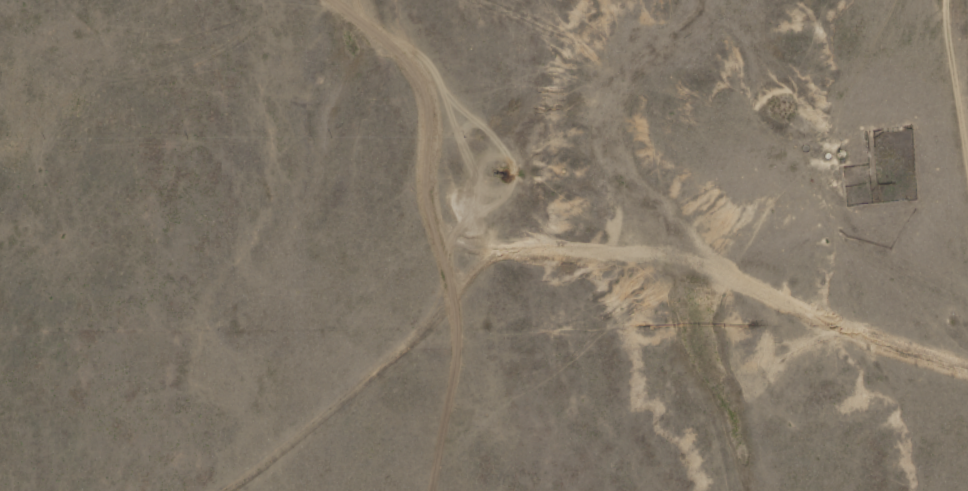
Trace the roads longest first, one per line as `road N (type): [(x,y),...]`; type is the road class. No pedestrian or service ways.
road 1 (residential): [(119,490),(180,458),(508,230),(555,225),(967,337)]
road 2 (residential): [(508,230),(502,188),(380,0)]

